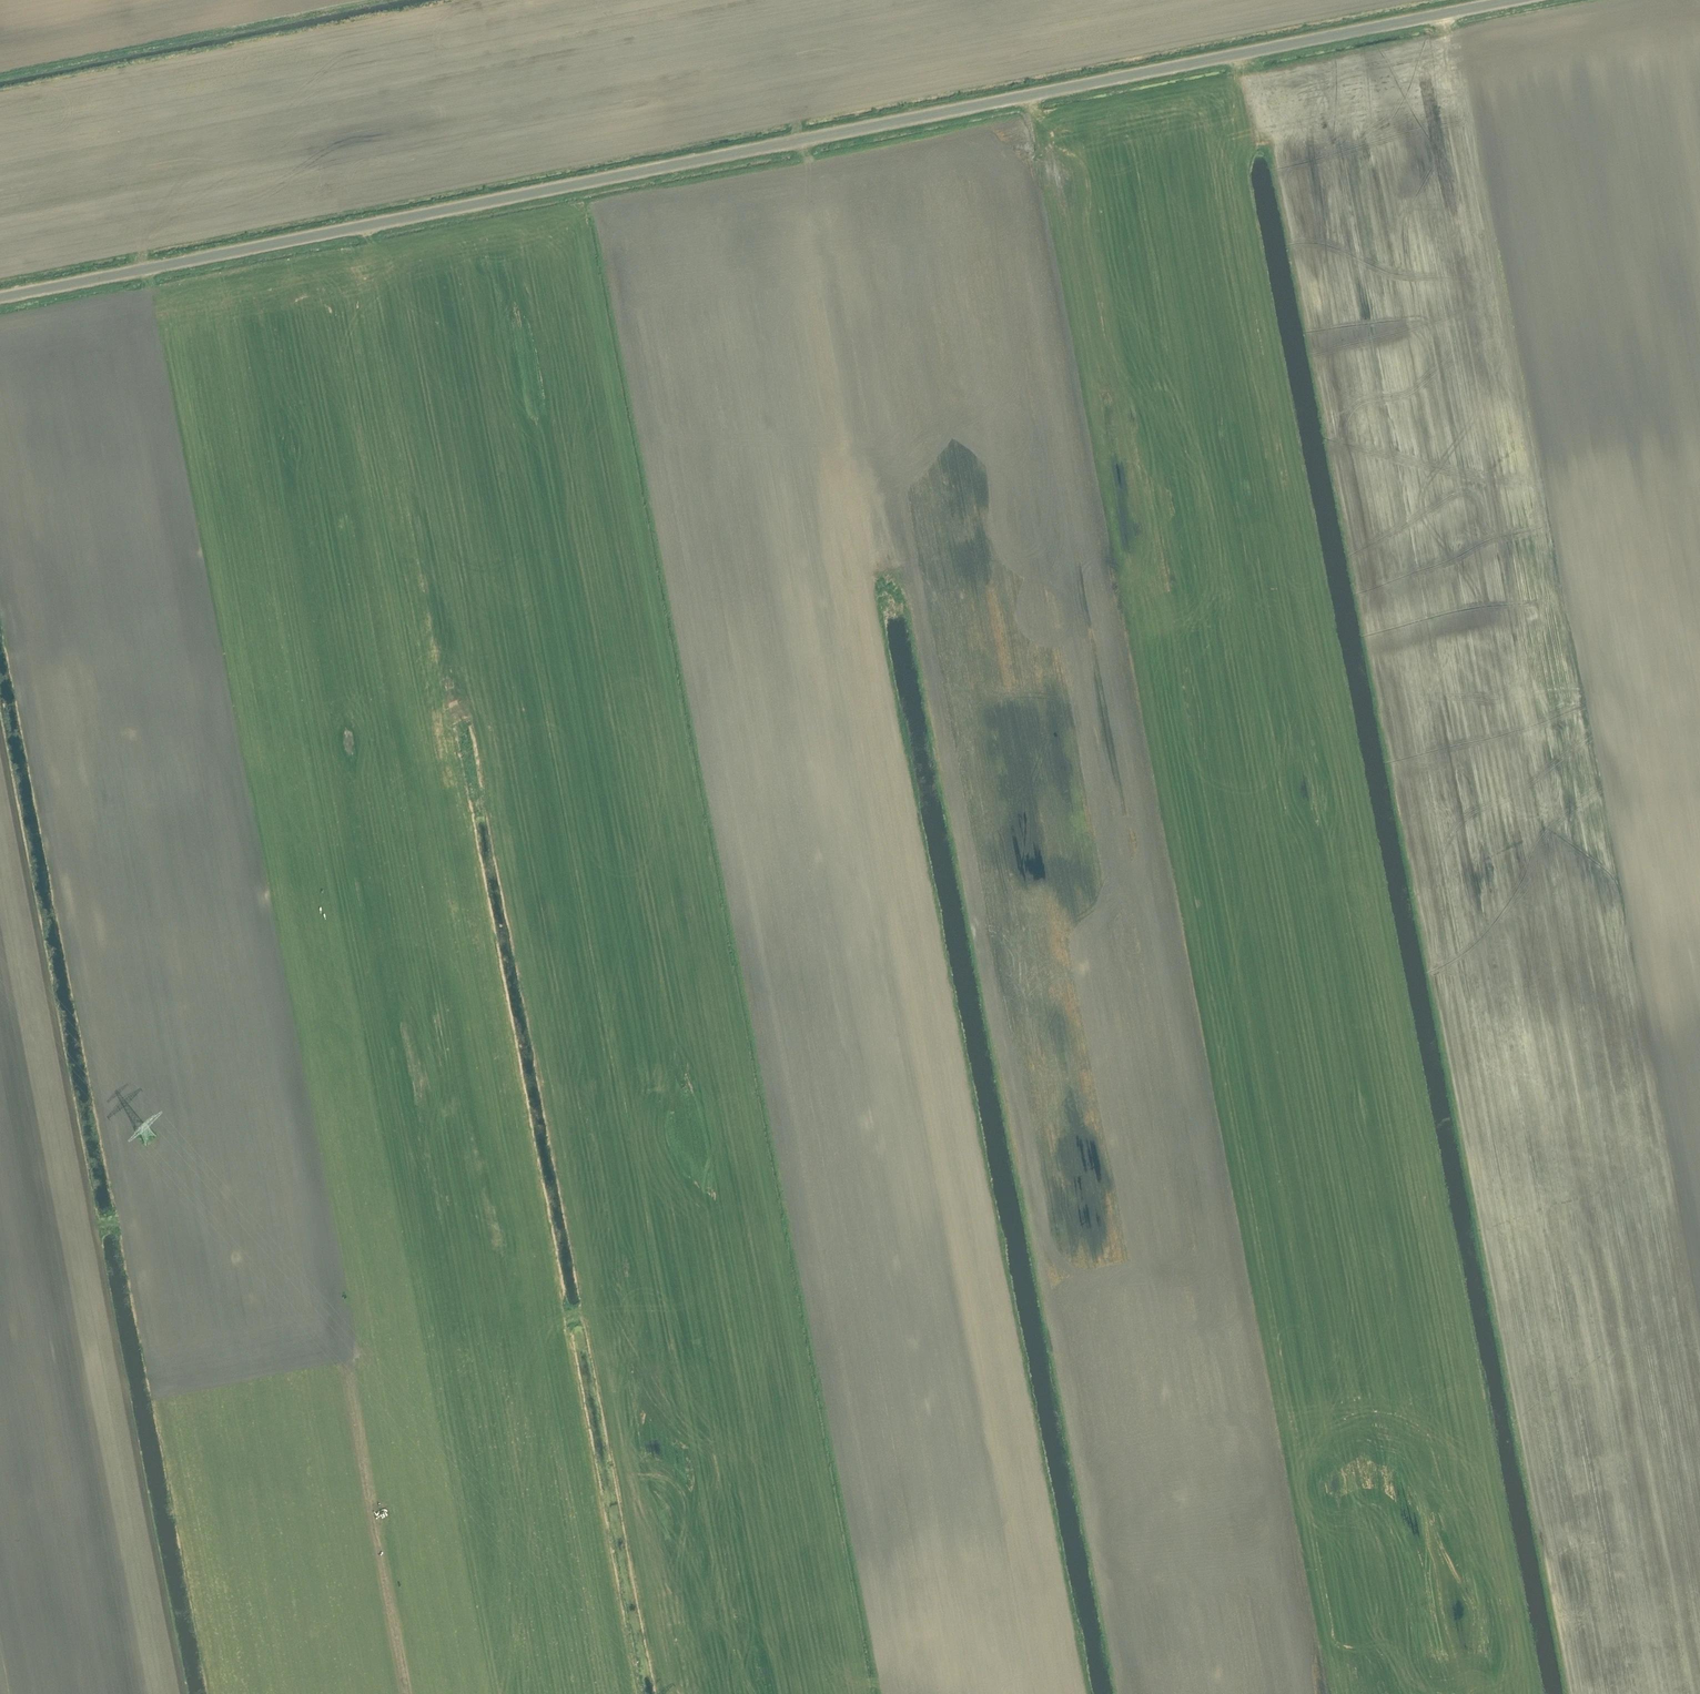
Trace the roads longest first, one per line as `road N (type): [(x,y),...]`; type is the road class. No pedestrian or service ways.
road 1 (unclassified): [(0,297),(1518,0)]

